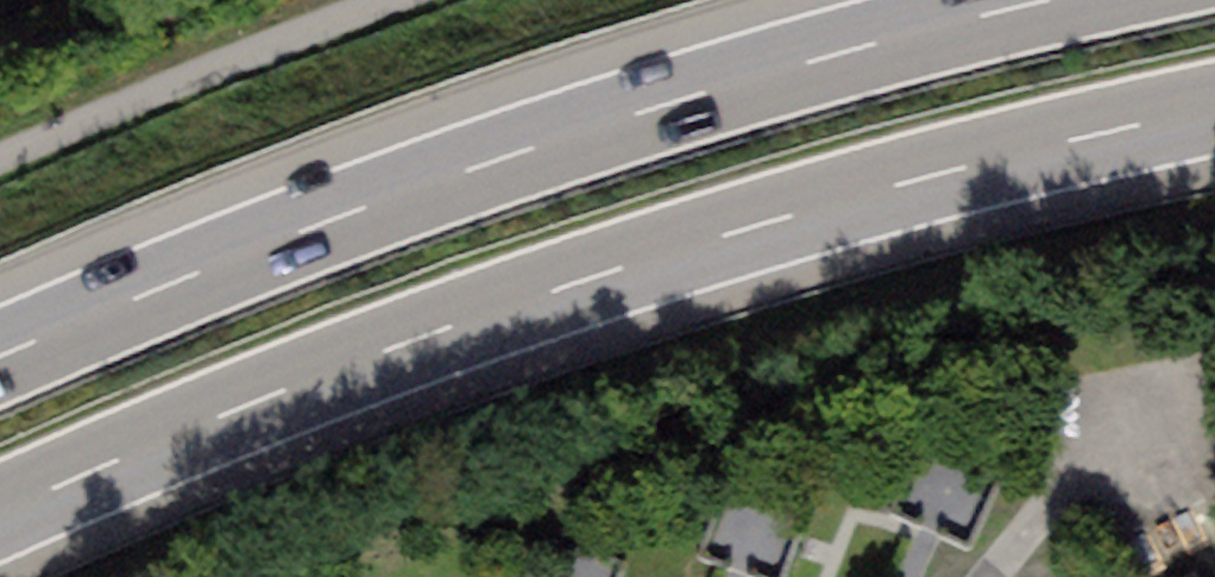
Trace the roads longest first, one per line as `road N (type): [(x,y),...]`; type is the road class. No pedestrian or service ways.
road 1 (motorway): [(0,512),(261,400),(504,309),(974,163),(1214,108)]
road 2 (motorway): [(1056,0),(685,101),(429,183),(0,358)]
road 3 (unclassified): [(0,169),(454,0)]

